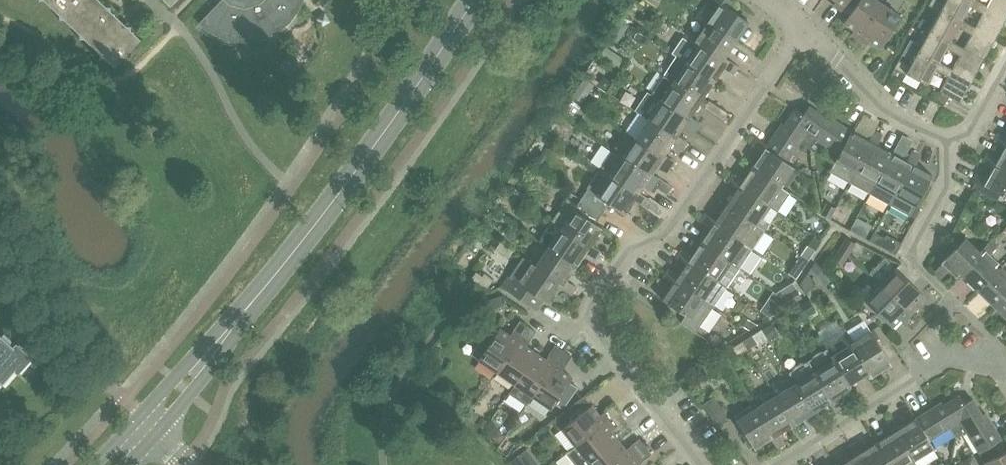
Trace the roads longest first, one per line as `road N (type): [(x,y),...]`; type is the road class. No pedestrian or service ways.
road 1 (residential): [(804,27),(666,233),(629,251),(589,321),(700,464)]
road 2 (tertiary): [(223,338),(331,203),(472,0)]
road 3 (residential): [(781,464),(951,357),(1001,369)]
road 4 (residential): [(947,140),(880,107),(804,27)]
road 5 (residential): [(947,140),(946,187),(908,257)]

